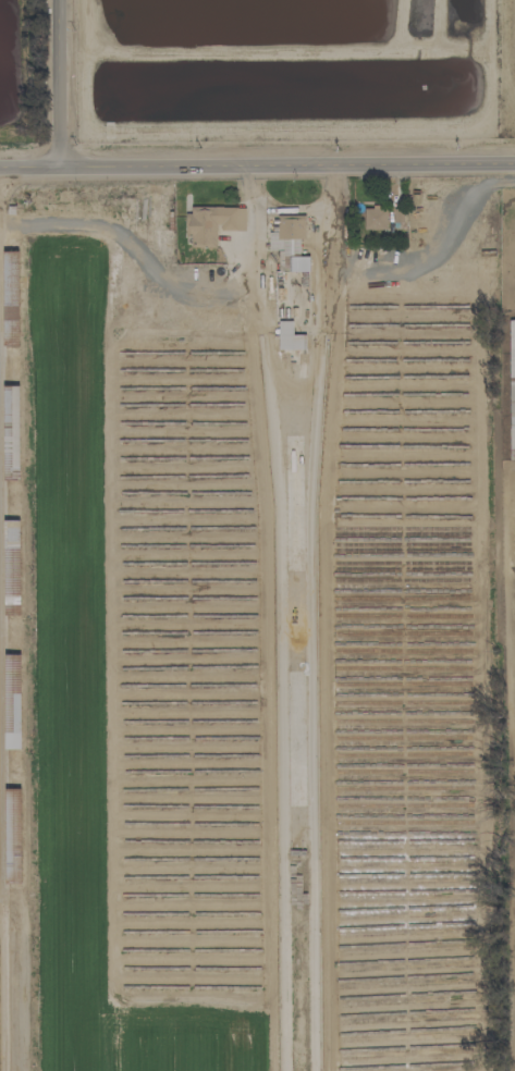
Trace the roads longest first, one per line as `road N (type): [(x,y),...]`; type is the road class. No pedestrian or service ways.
road 1 (residential): [(58,167),(514,163)]
road 2 (residential): [(57,0),(58,167)]

